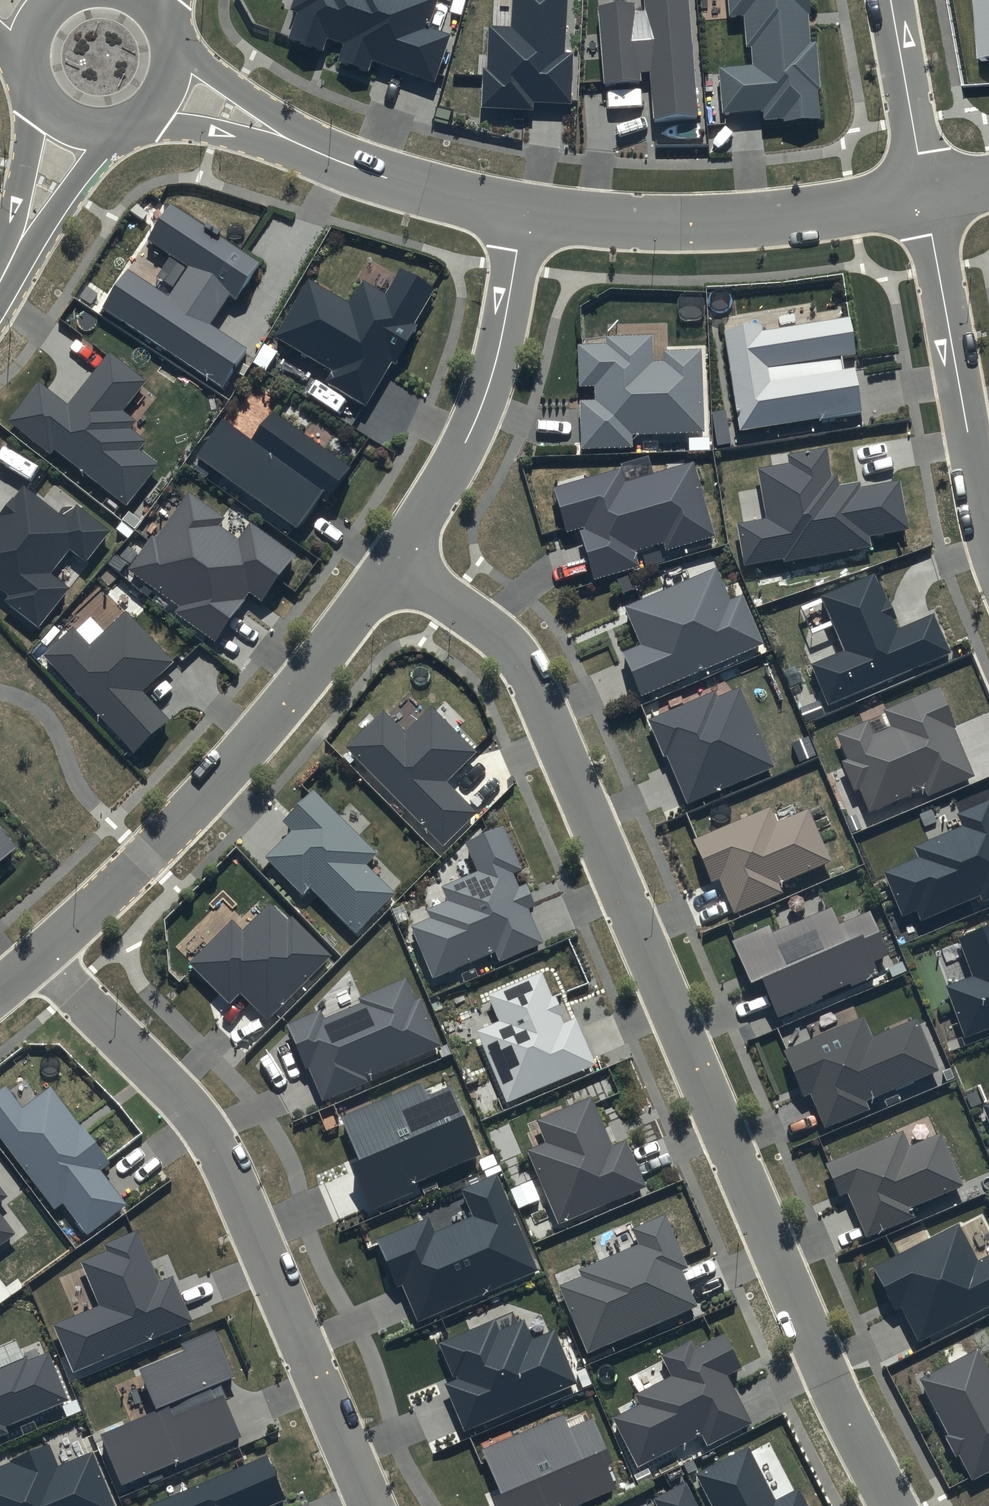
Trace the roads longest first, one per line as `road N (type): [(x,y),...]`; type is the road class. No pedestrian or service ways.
road 1 (residential): [(395,565),(510,647),(528,677),(830,1383),(891,1505)]
road 2 (residential): [(40,956),(205,1129),(369,1505)]
road 3 (residential): [(40,956),(227,774),(395,565)]
road 4 (residential): [(521,209),(727,222),(924,195)]
road 5 (residential): [(395,565),(444,486),(494,370),(521,209)]
road 6 (residential): [(924,195),(988,545)]
road 7 (residential): [(308,148),(371,173),(521,209)]
road 8 (residential): [(890,0),(924,195)]
road 9 (residential): [(308,148),(135,121)]
road 10 (tertiary): [(116,128),(48,225),(9,265)]
road 11 (residential): [(171,44),(308,148)]
road 12 (tertiary): [(9,265),(10,212),(38,97)]

